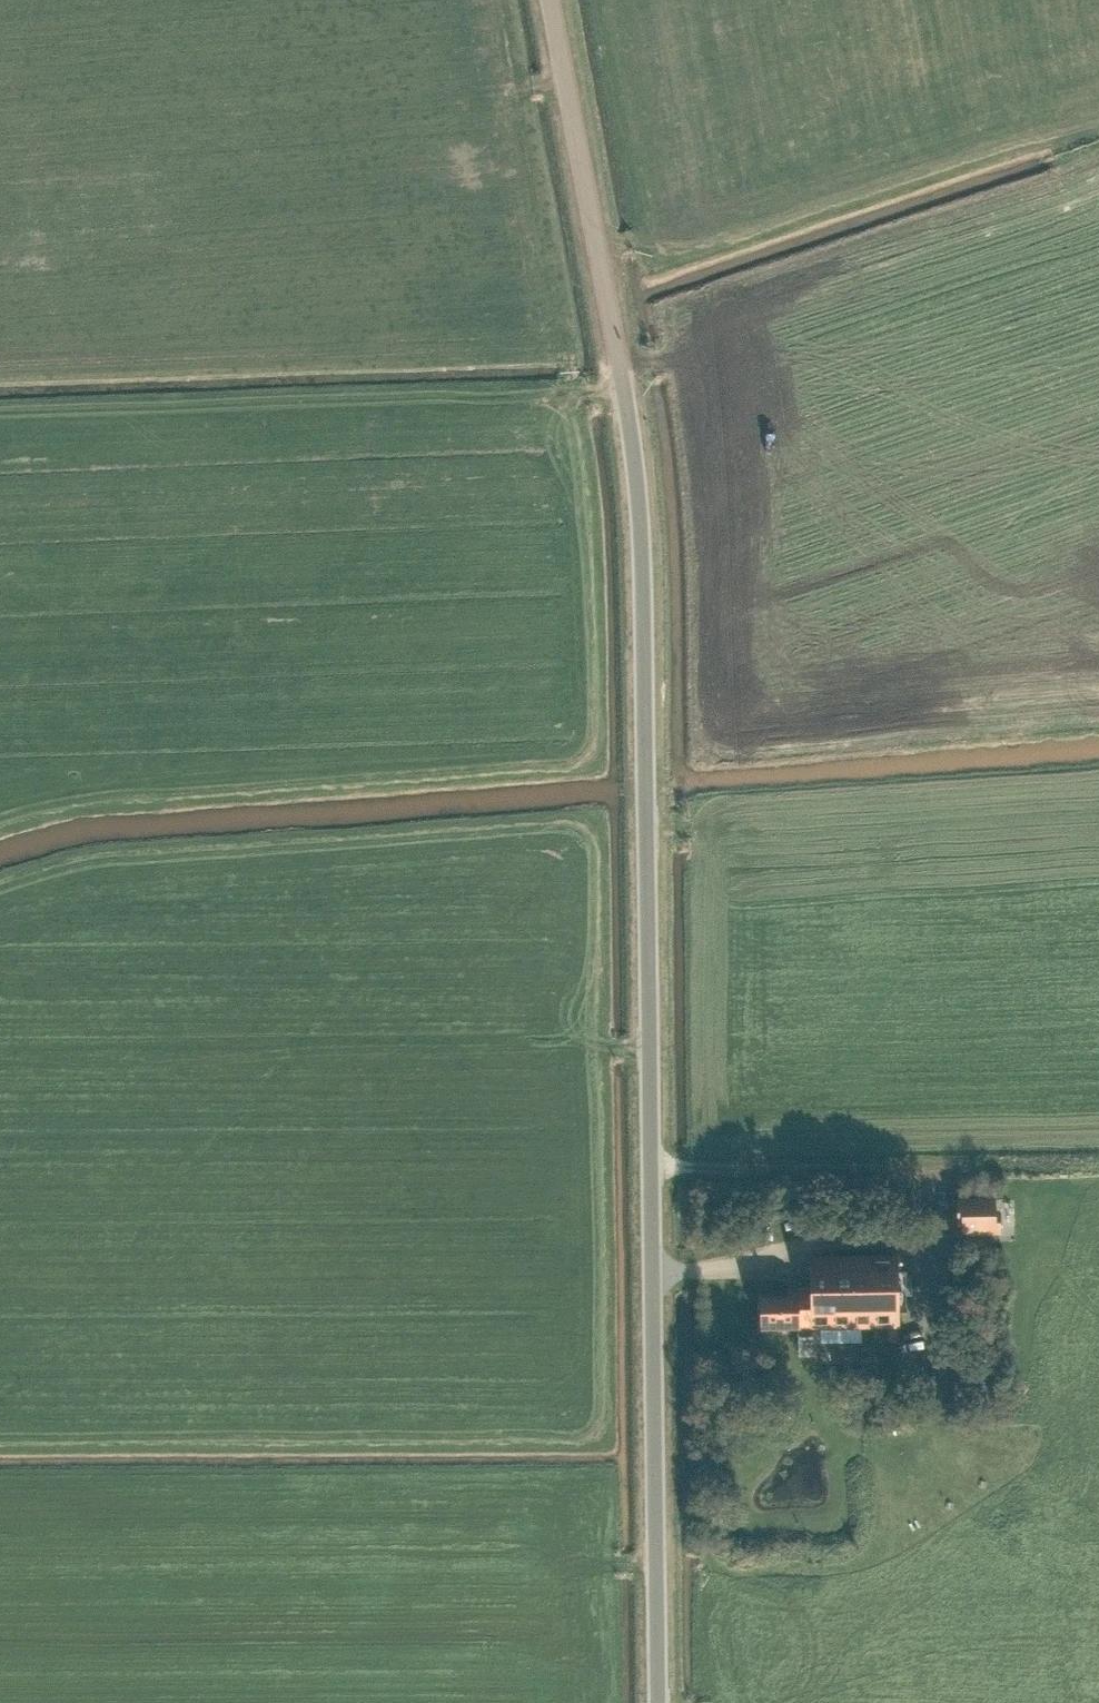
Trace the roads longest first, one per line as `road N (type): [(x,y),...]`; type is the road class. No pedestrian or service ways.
road 1 (tertiary): [(658,1702),(645,730),(632,428),(559,0)]

